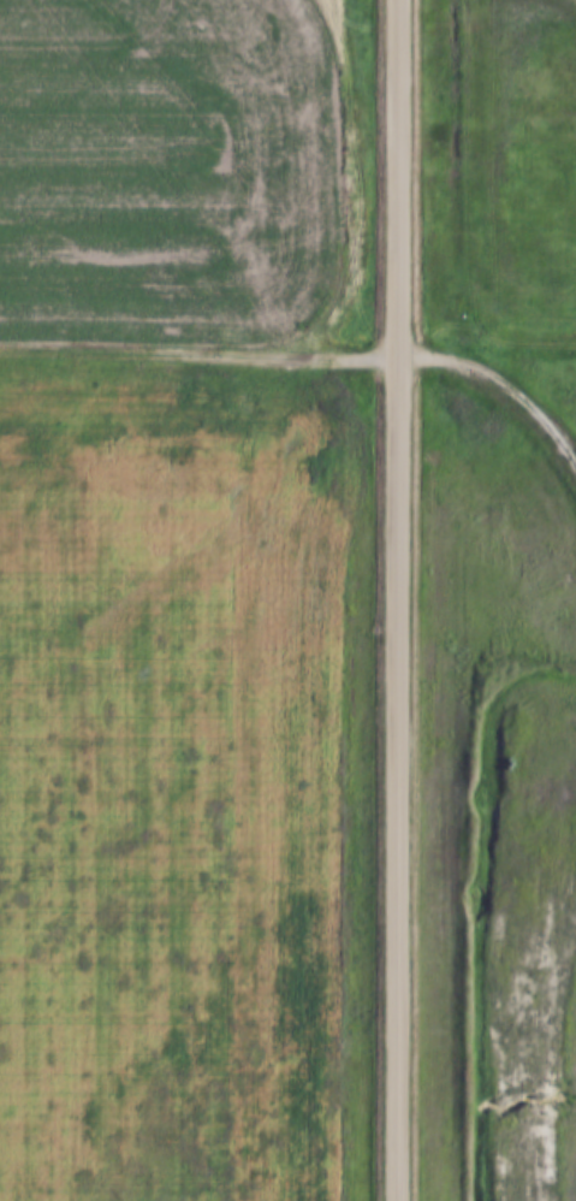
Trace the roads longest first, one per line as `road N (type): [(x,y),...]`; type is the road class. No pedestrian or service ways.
road 1 (tertiary): [(399,1200),(399,0)]
road 2 (track): [(0,351),(399,359)]
road 3 (track): [(575,953),(558,1118),(559,1200)]

